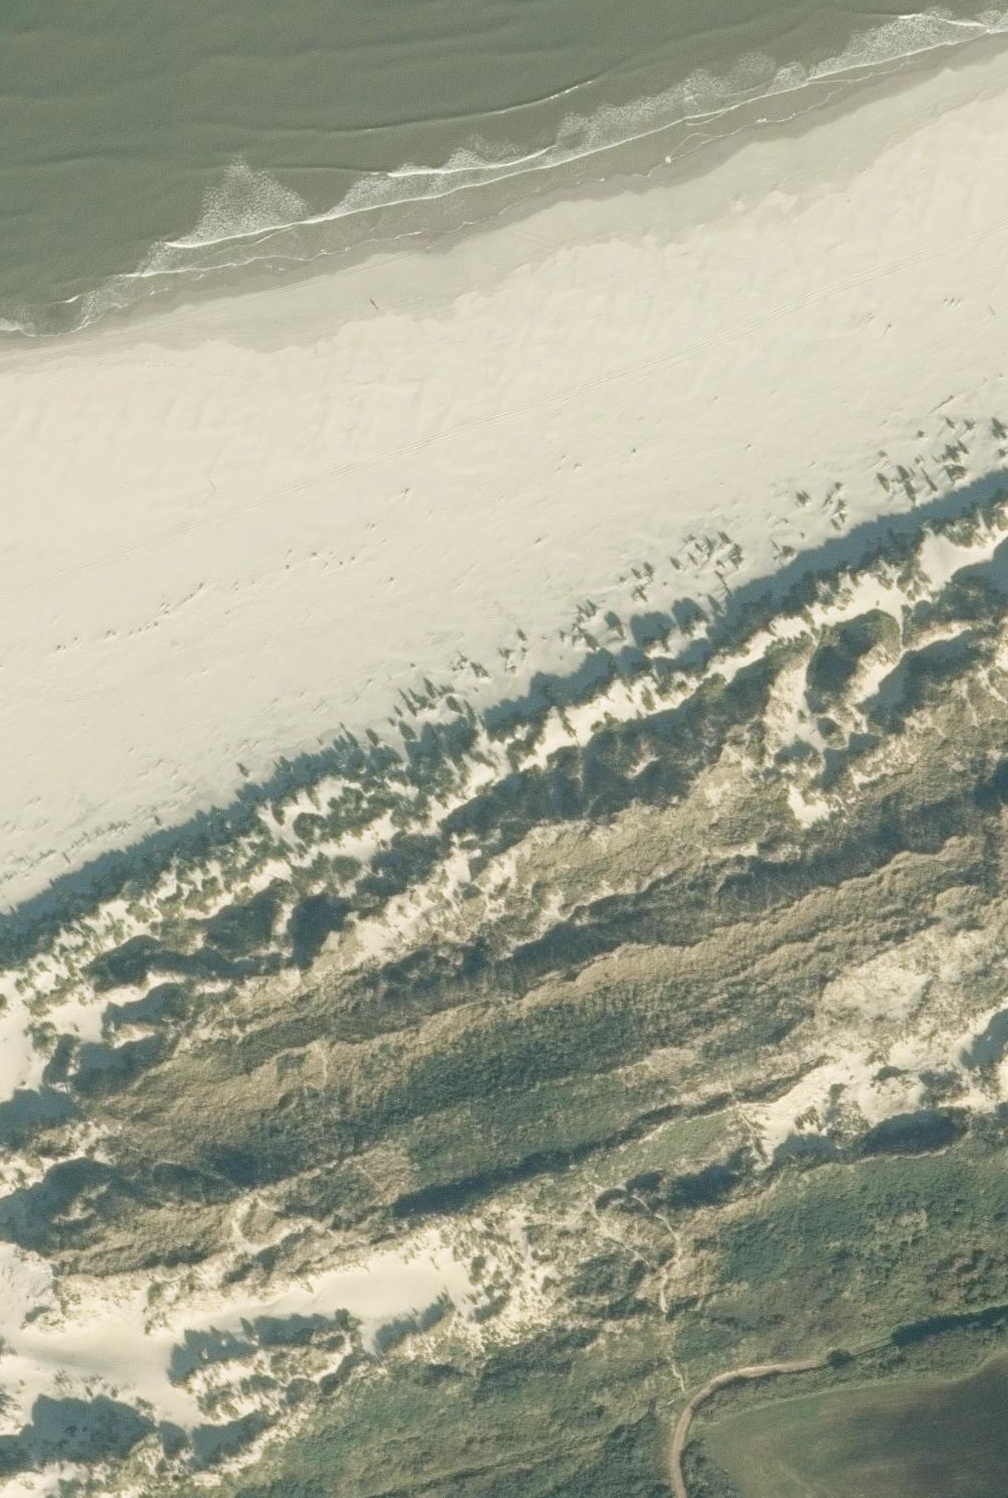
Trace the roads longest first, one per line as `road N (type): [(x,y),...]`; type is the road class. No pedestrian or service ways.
road 1 (track): [(689,1401),(1007,1312)]

